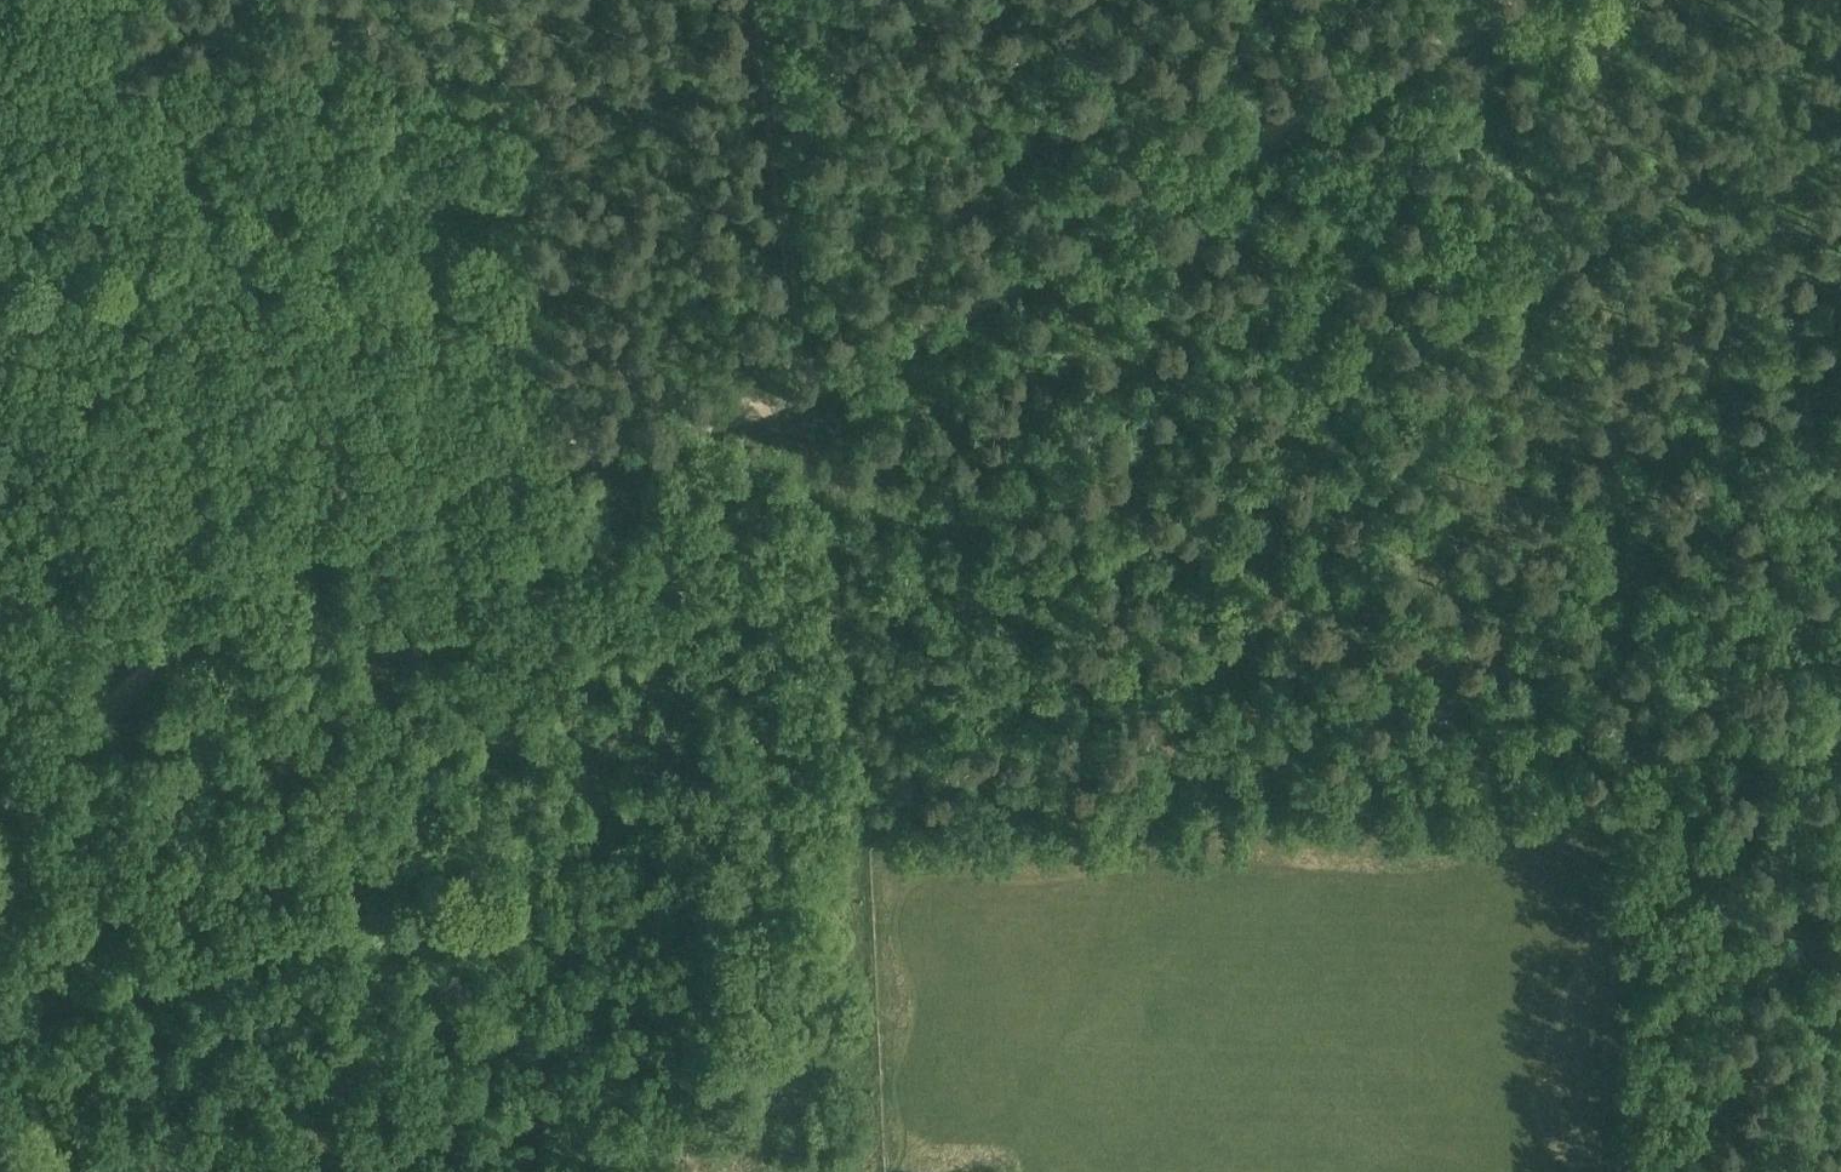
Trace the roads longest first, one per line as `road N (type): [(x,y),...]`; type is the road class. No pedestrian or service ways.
road 1 (track): [(0,800),(139,676),(292,561),(449,494),(813,393),(914,349),(1551,0)]
road 2 (track): [(747,0),(813,393)]

